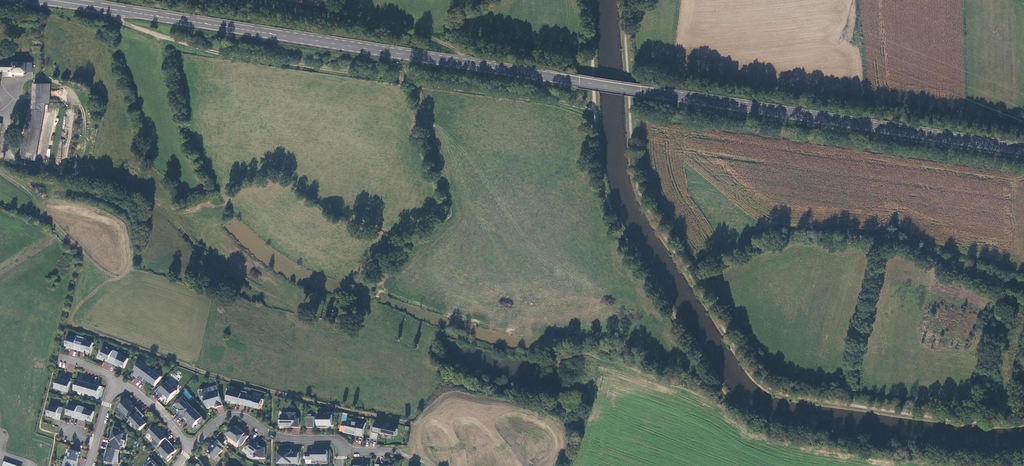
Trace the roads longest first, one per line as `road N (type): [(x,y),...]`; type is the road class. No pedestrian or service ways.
road 1 (primary): [(47,0),(1023,149)]
road 2 (track): [(416,458),(415,428),(407,424),(198,371),(67,323),(83,256),(0,172)]
road 3 (track): [(114,11),(132,27),(222,55),(594,108)]
road 4 (residential): [(341,449),(335,440),(272,435),(236,416),(191,448)]

